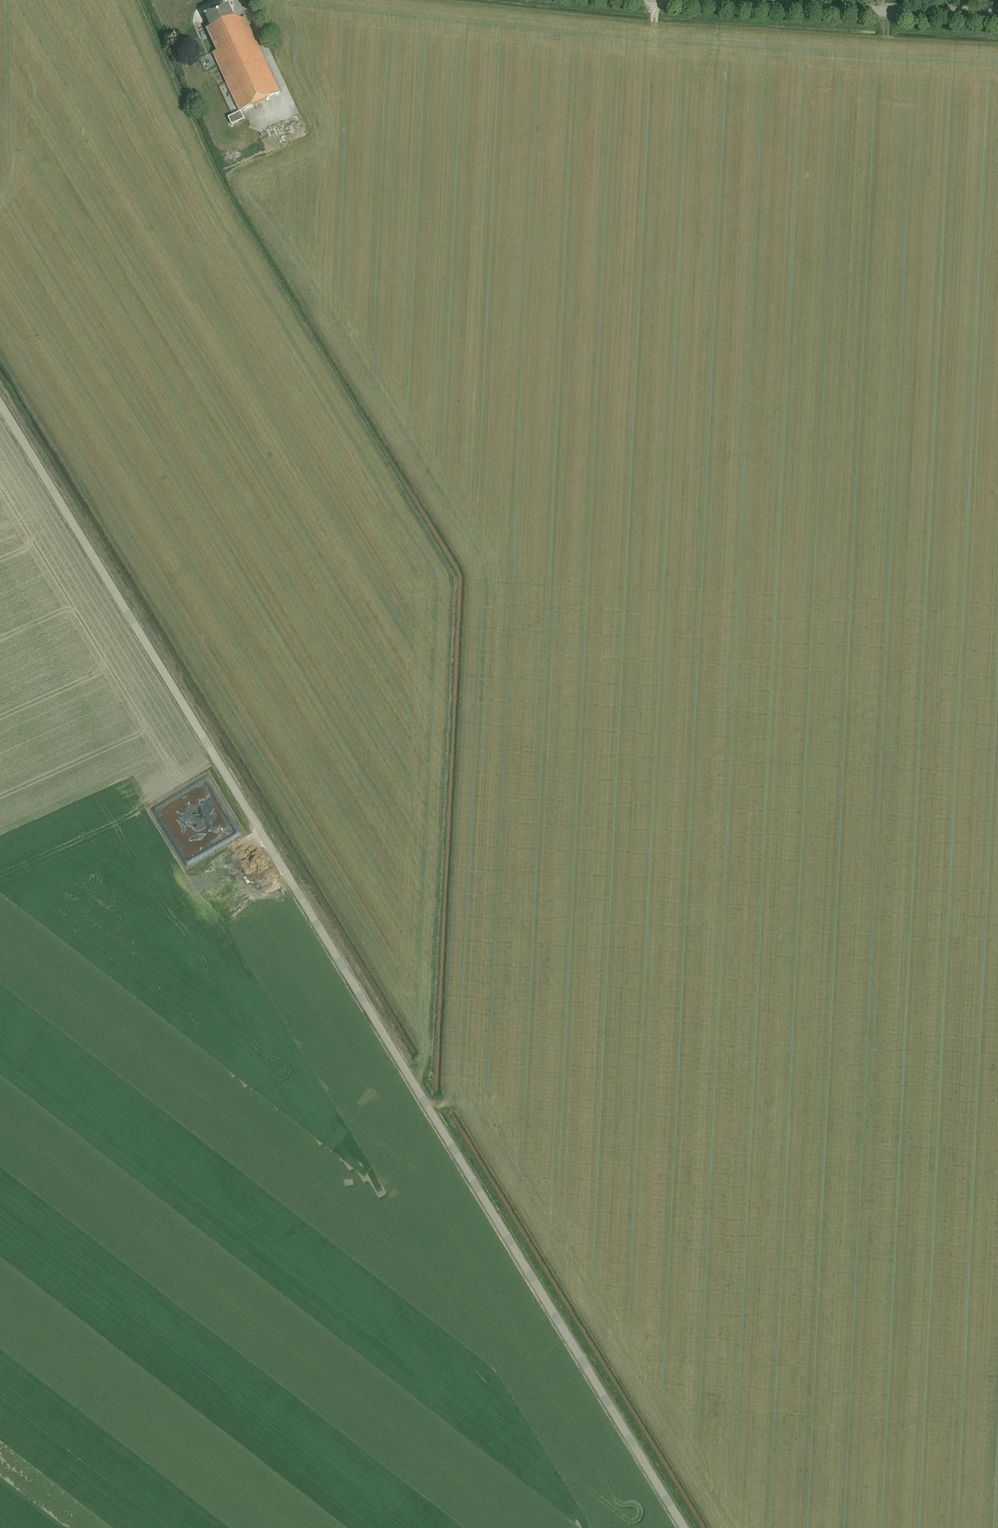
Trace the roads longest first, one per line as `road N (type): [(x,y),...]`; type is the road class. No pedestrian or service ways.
road 1 (unclassified): [(684,1527),(0,403)]
road 2 (tertiary): [(699,0),(997,18)]

